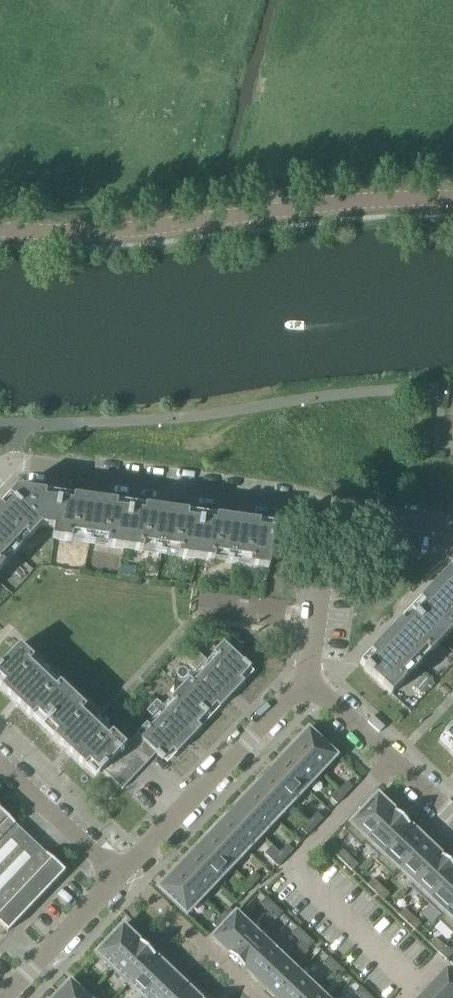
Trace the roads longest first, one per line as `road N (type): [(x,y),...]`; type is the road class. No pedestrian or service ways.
road 1 (tertiary): [(452,200),(407,198),(136,230),(0,230)]
road 2 (residential): [(0,472),(14,465),(331,511)]
road 3 (residential): [(122,876),(308,685)]
road 4 (residential): [(452,820),(308,685)]
road 5 (residential): [(308,685),(331,511)]
road 6 (residential): [(6,997),(122,876)]
road 7 (residential): [(122,876),(0,763)]
road 8 (residential): [(331,511),(452,527)]

